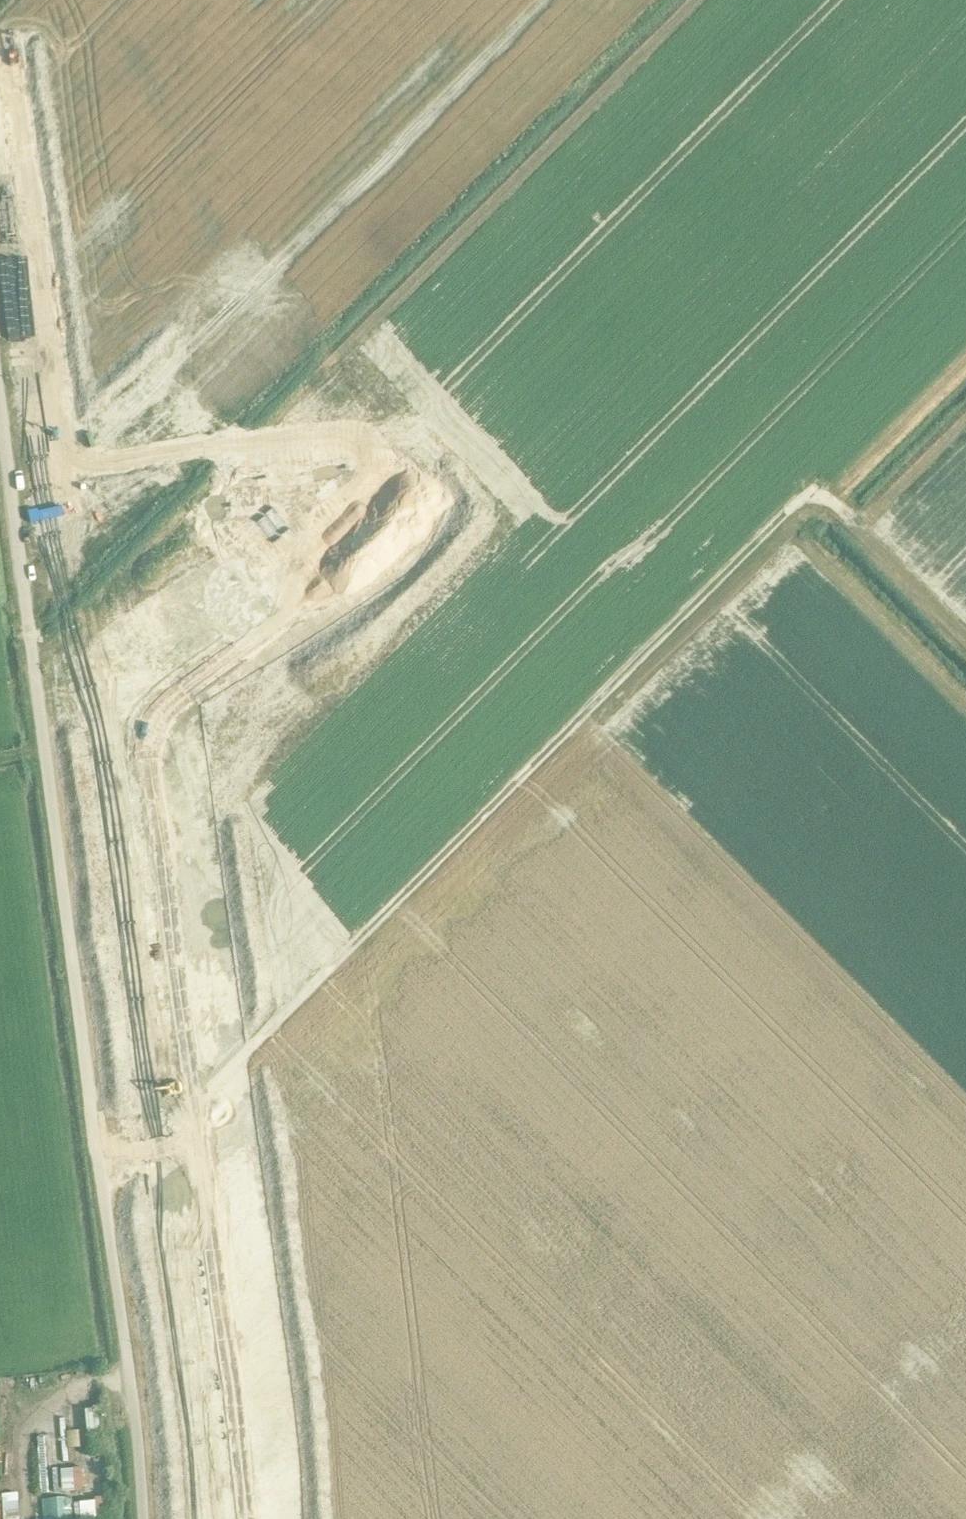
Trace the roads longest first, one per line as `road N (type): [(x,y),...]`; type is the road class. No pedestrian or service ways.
road 1 (unclassified): [(142,1518),(0,413)]
road 2 (track): [(103,1186),(772,527),(812,492),(844,512)]

